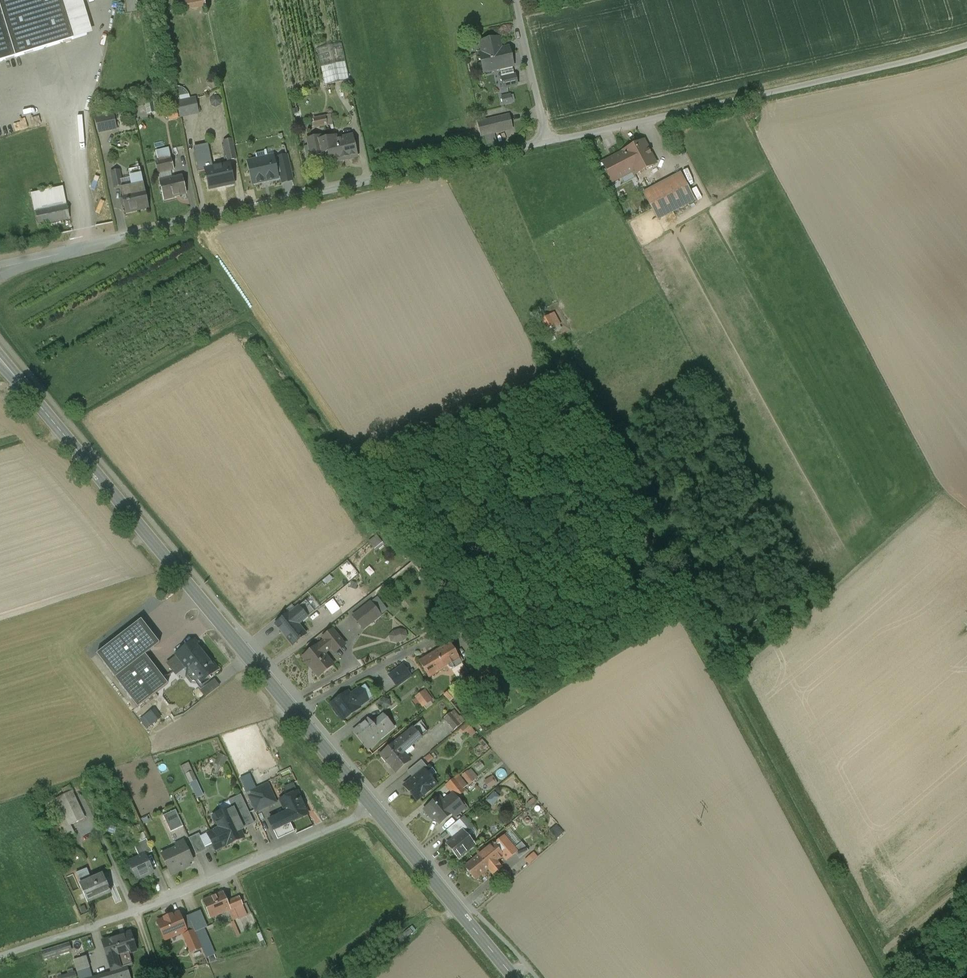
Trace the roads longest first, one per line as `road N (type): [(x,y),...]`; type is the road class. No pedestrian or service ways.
road 1 (unclassified): [(515,0),(546,140),(0,270)]
road 2 (tertiary): [(0,361),(373,808)]
road 3 (unclassified): [(373,808),(135,911),(0,955)]
road 4 (tertiary): [(373,808),(514,977)]

